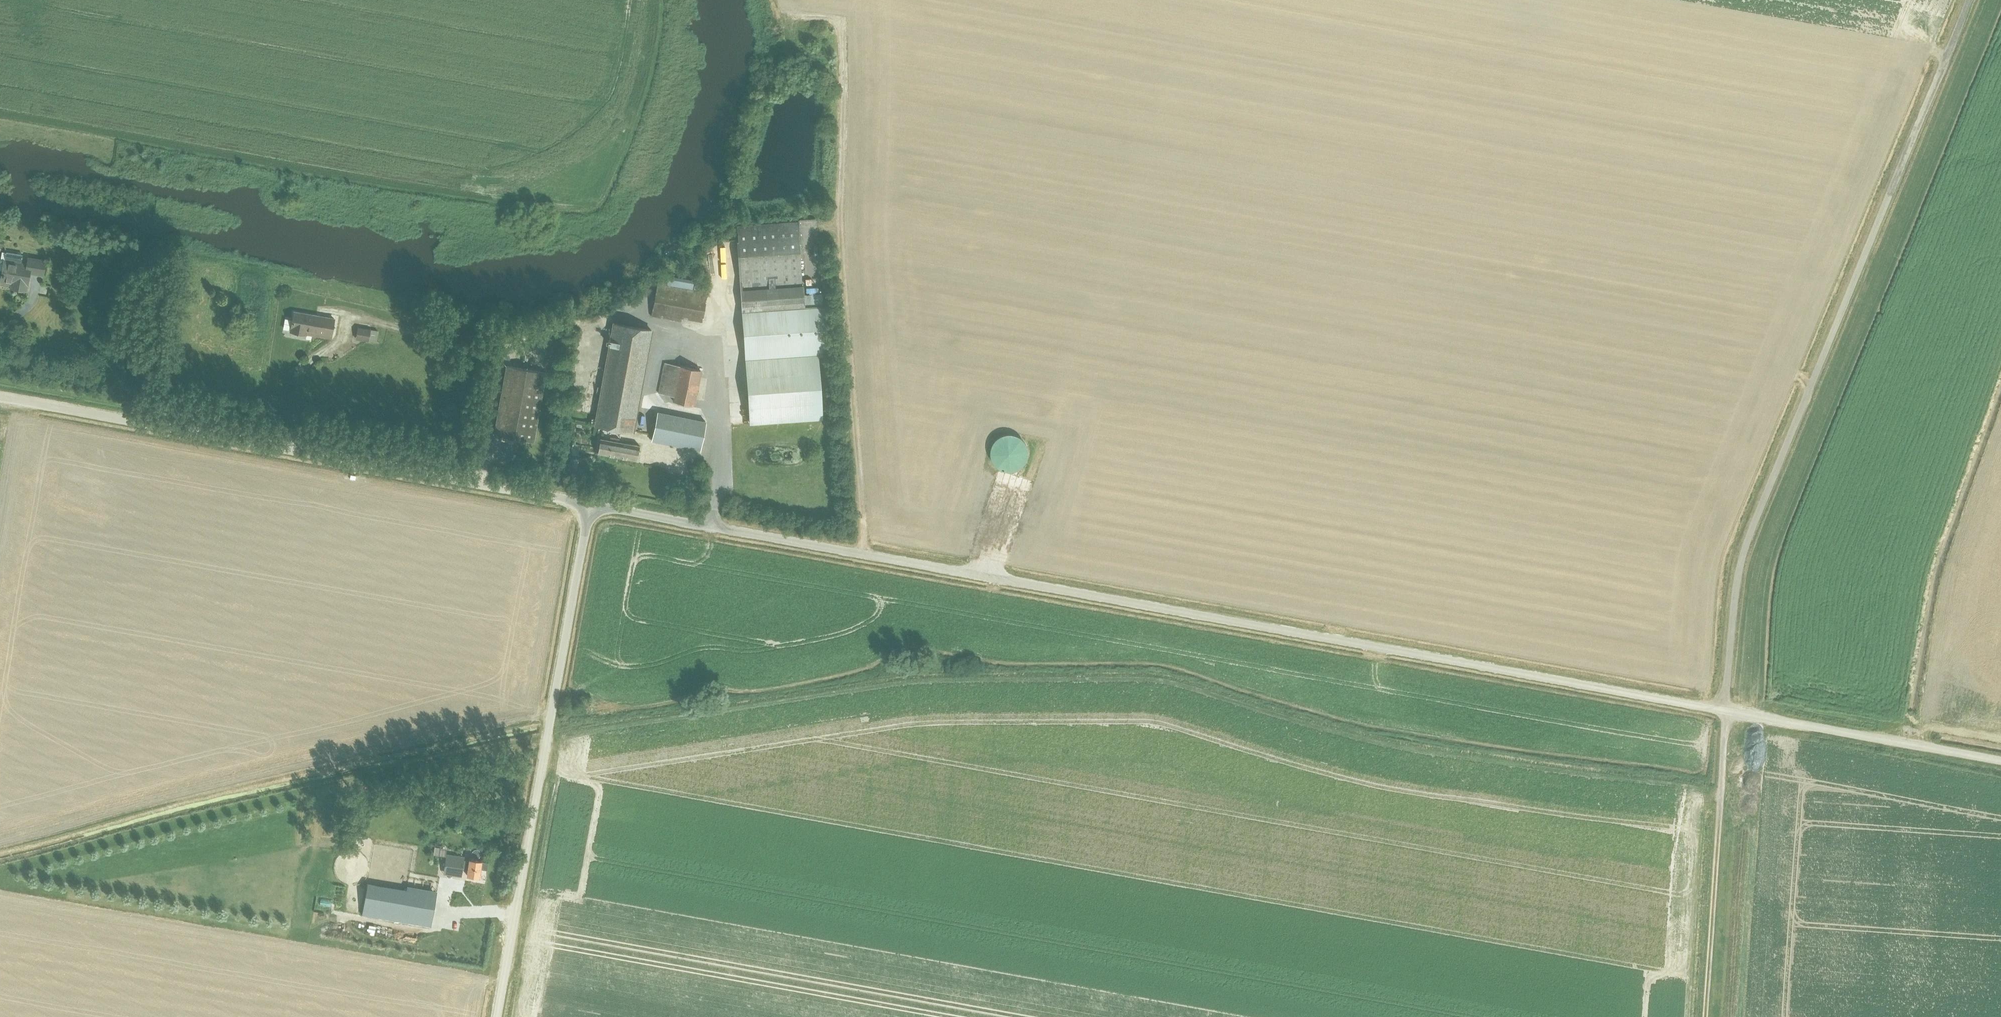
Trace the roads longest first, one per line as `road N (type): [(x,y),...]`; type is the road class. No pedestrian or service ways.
road 1 (unclassified): [(2000,761),(590,504)]
road 2 (track): [(1705,1016),(1740,559),(1969,0)]
road 3 (unclassified): [(590,504),(0,397)]
road 4 (unclassified): [(497,1016),(590,504)]

